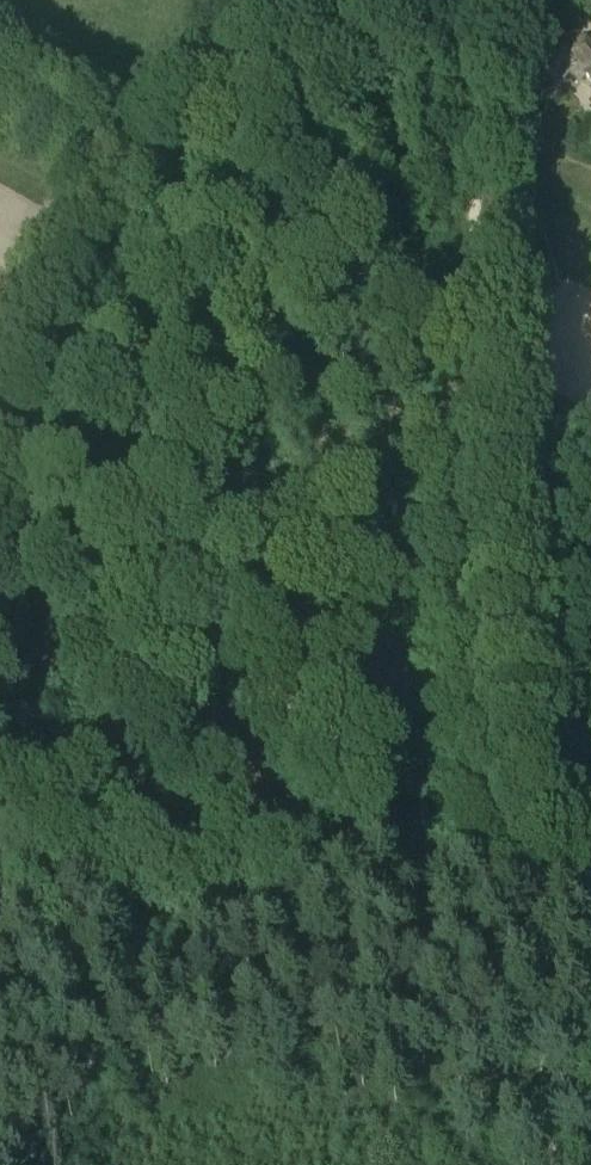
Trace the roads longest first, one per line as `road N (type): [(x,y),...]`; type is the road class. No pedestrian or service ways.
road 1 (track): [(314,0),(459,34),(467,53),(475,114),(478,420),(555,1164)]
road 2 (unclassified): [(149,182),(222,0)]
road 3 (track): [(149,182),(0,100)]
road 4 (track): [(590,439),(476,386)]

